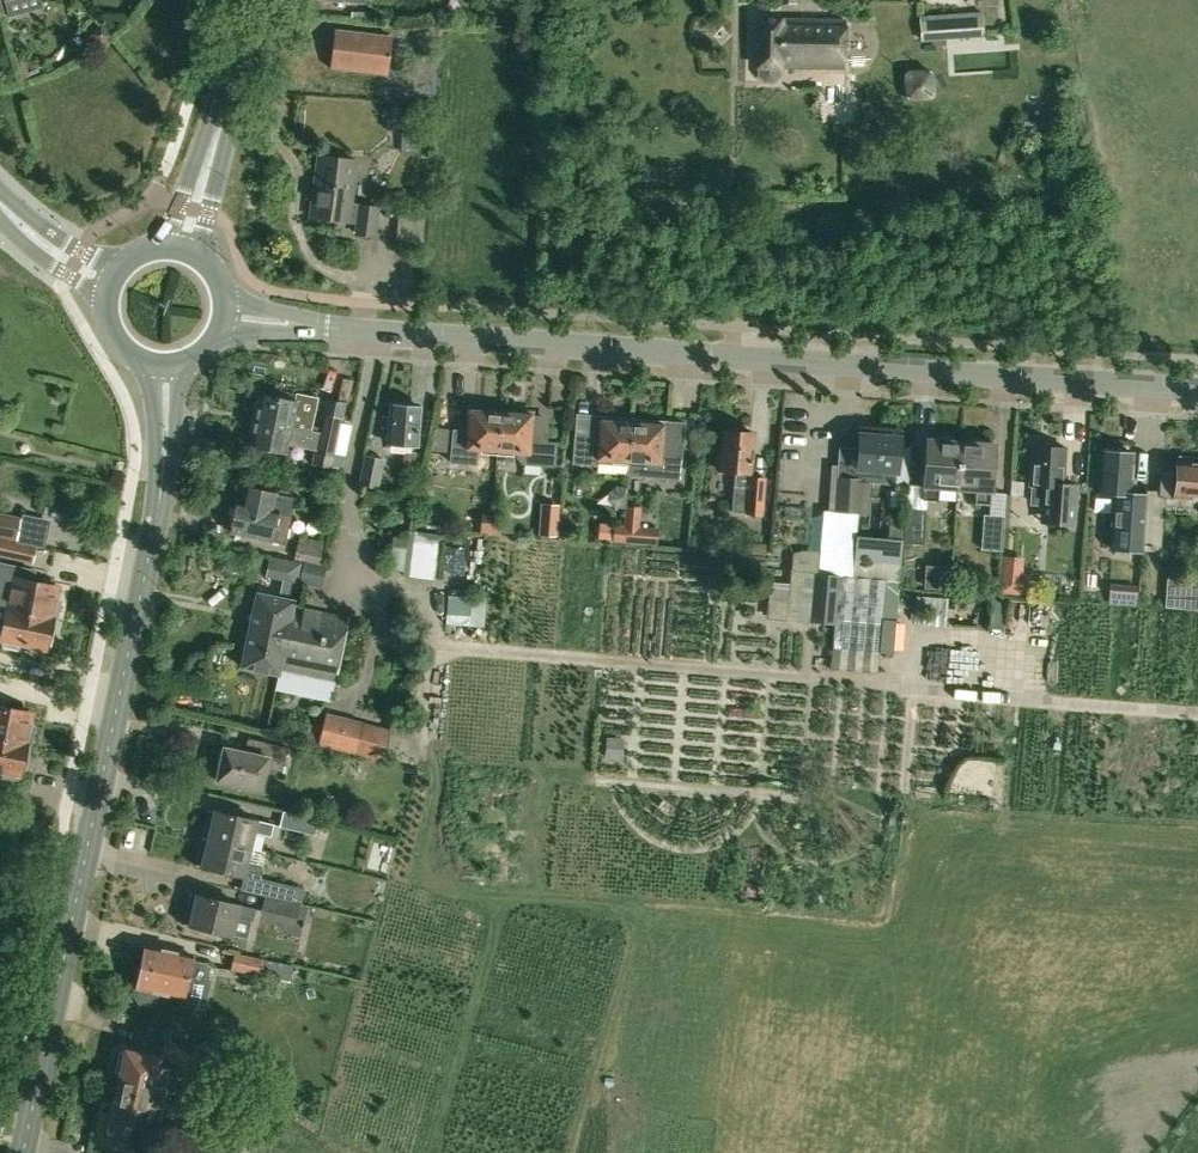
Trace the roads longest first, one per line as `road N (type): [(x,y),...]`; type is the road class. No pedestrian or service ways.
road 1 (tertiary): [(1197,389),(226,317)]
road 2 (tertiary): [(25,1152),(167,461),(165,369)]
road 3 (tertiary): [(184,248),(229,87),(242,0)]
road 4 (unclassified): [(107,284),(0,203)]
road 5 (tertiary): [(107,284),(102,308),(113,342),(130,359),(165,369)]

